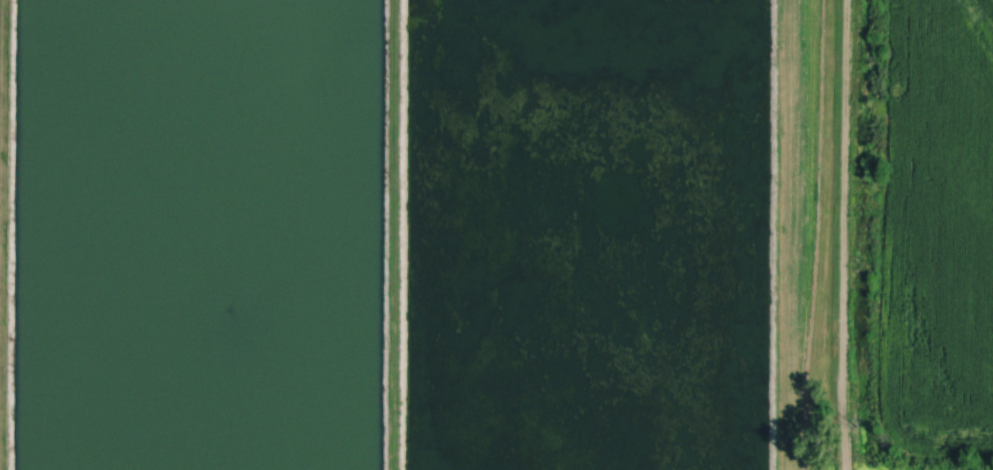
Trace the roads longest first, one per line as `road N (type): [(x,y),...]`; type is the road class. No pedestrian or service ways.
road 1 (residential): [(843,469),(849,0)]

